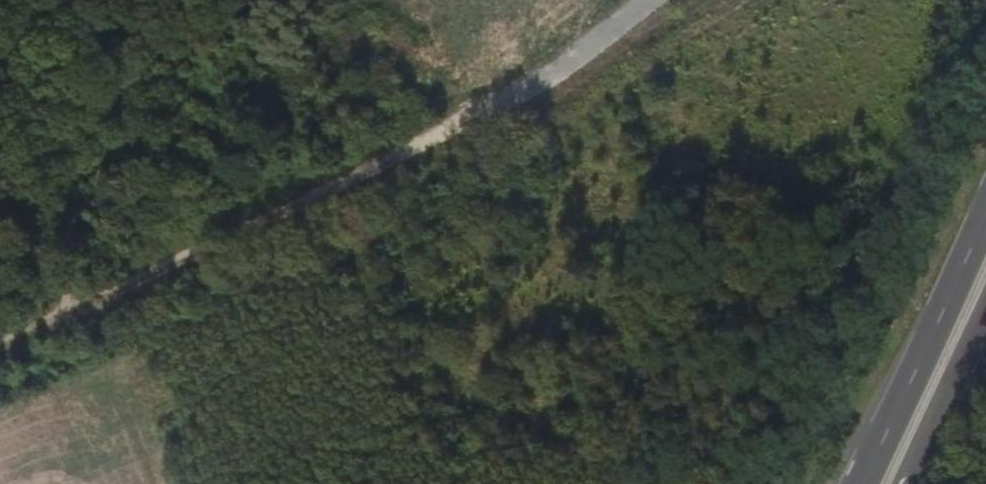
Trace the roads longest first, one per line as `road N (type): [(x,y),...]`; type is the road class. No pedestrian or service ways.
road 1 (track): [(655,0),(615,33),(435,141),(26,323)]
road 2 (track): [(26,323),(131,0)]
road 3 (primary): [(985,215),(863,483)]
road 4 (primary): [(907,483),(985,311)]

